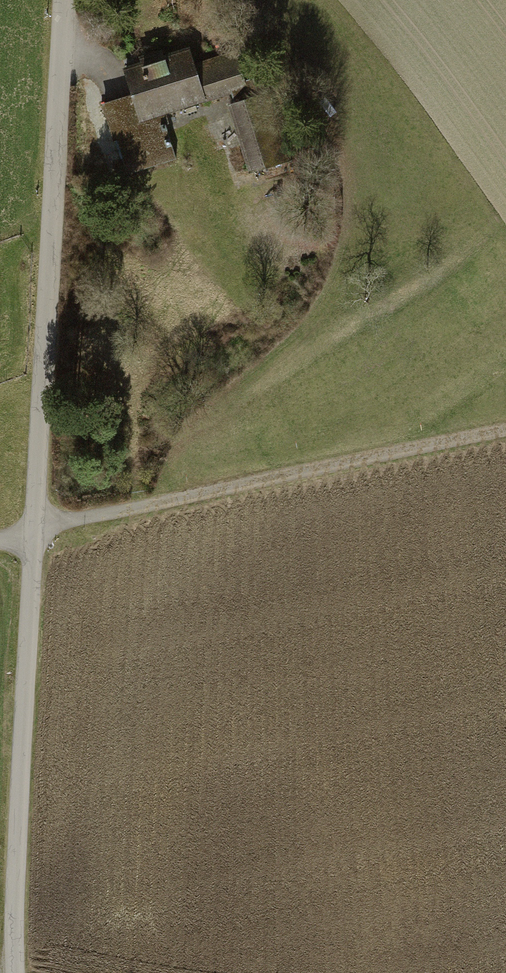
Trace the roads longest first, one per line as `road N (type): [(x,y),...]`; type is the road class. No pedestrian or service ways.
road 1 (tertiary): [(14,972),(65,0)]
road 2 (track): [(0,540),(505,432)]

